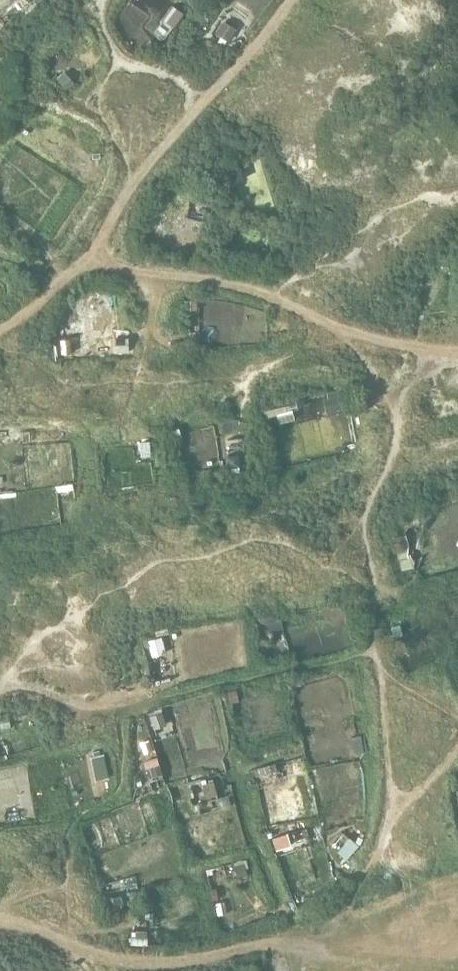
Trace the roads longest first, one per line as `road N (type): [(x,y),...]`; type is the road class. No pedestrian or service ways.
road 1 (track): [(77,269),(265,293),(317,323),(388,346),(457,349)]
road 2 (track): [(291,0),(210,93),(77,269)]
road 3 (track): [(0,923),(83,958),(167,969),(281,943)]

